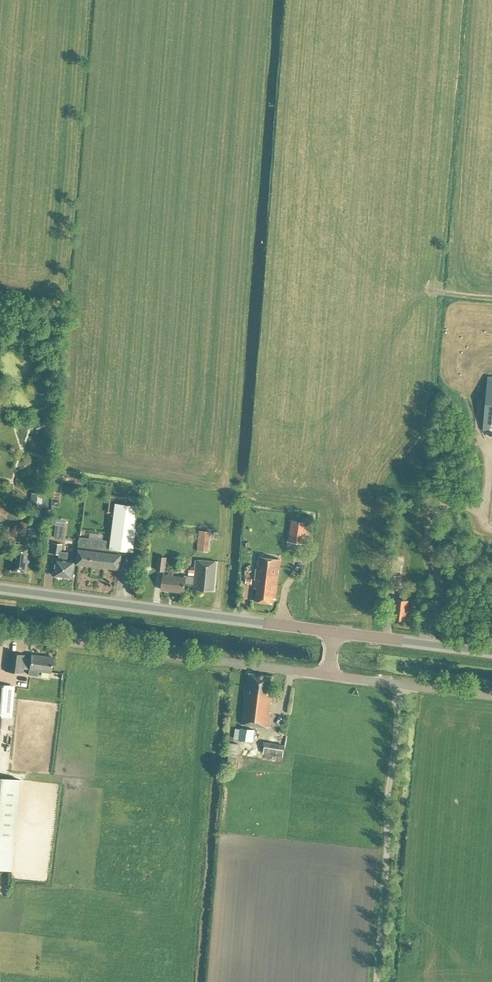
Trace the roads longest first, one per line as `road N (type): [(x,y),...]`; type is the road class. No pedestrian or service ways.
road 1 (secondary): [(0,588),(333,631)]
road 2 (unclassified): [(0,630),(328,674)]
road 3 (unclassified): [(491,695),(328,674)]
road 4 (secondary): [(333,631),(491,652)]

